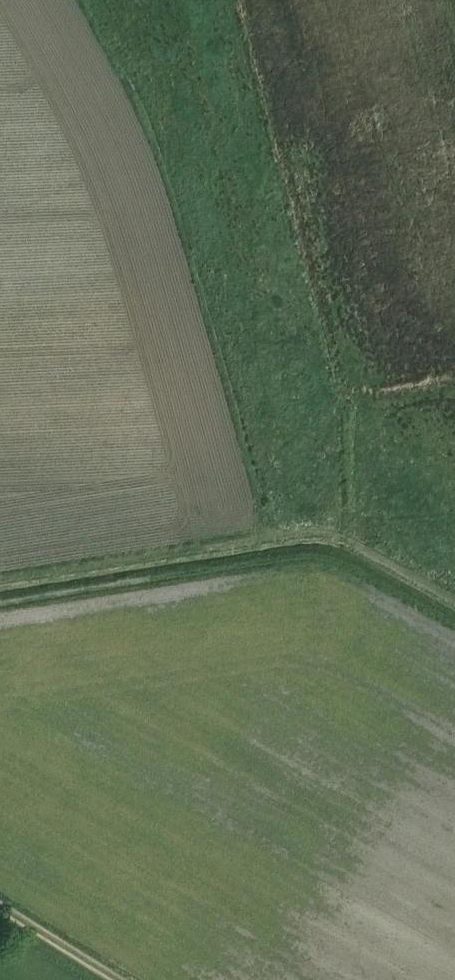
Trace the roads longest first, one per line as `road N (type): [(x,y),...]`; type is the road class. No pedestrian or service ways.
road 1 (track): [(0,904),(121,979)]

